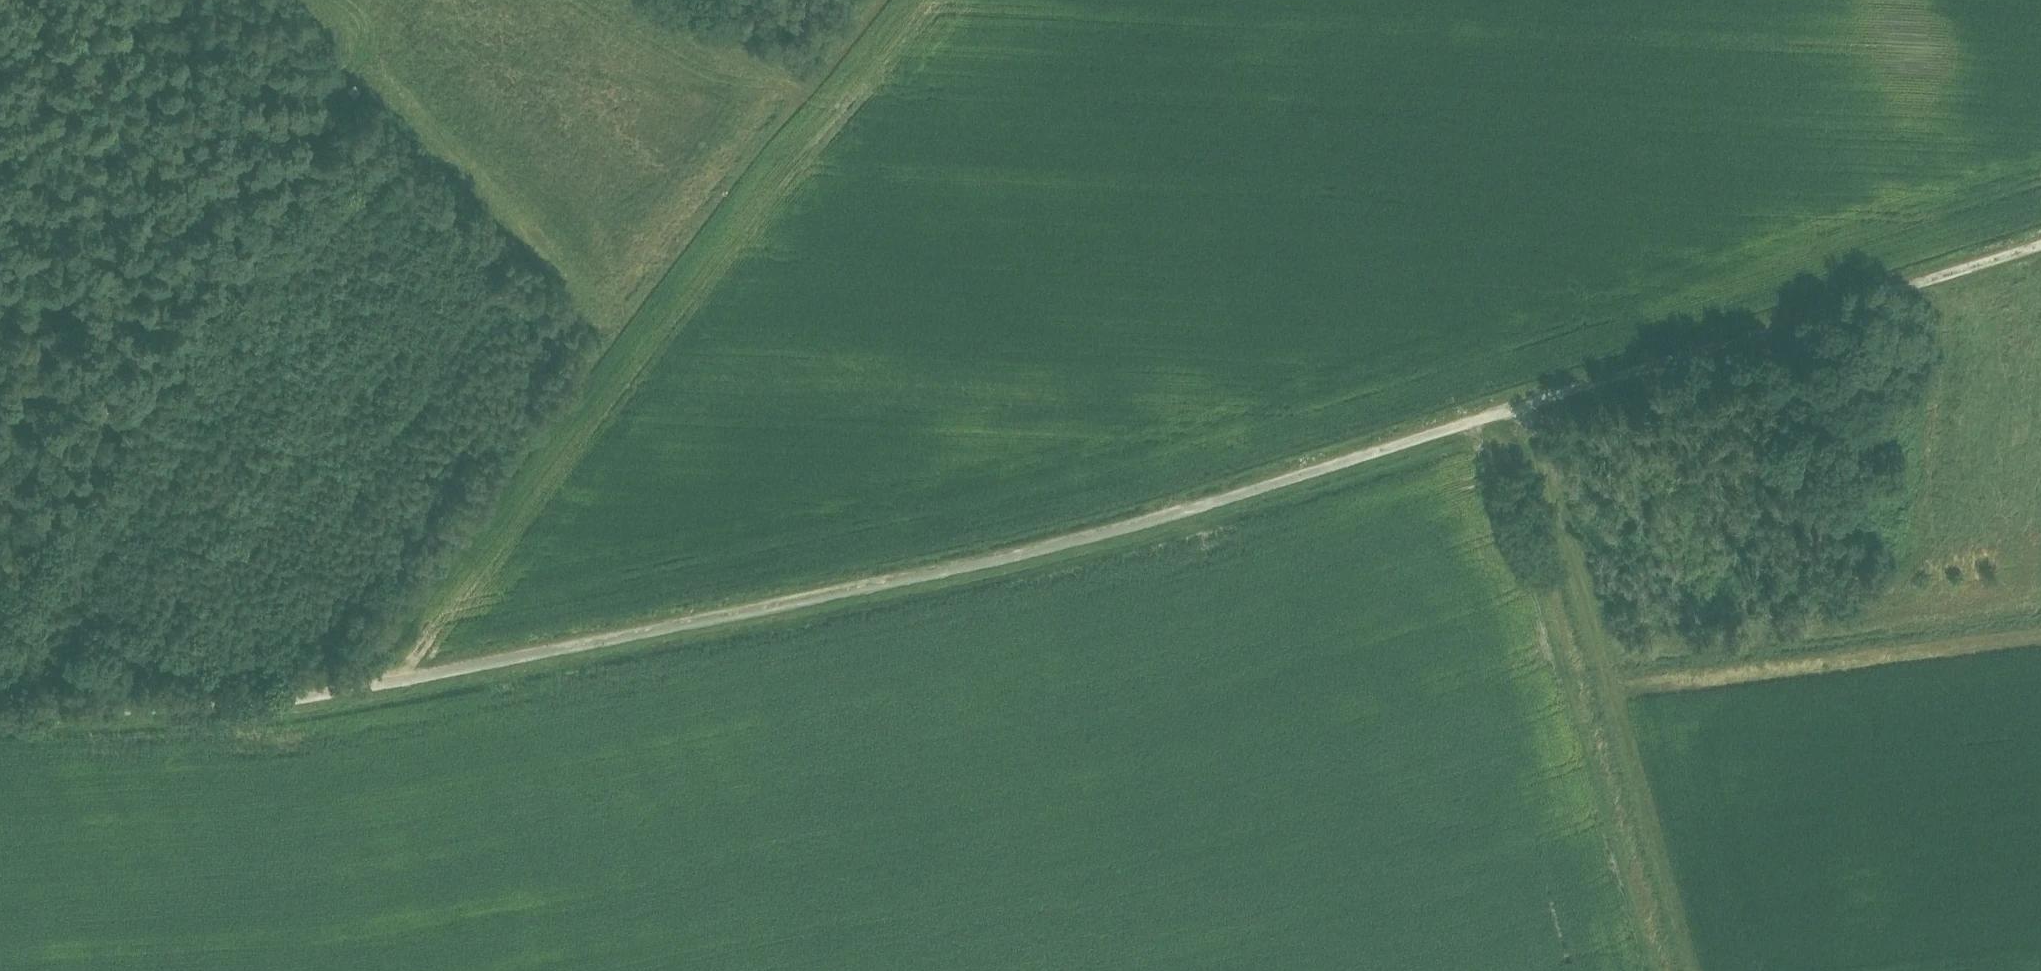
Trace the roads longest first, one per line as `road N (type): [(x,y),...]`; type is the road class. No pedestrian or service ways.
road 1 (track): [(0,718),(306,704),(1019,553),(1371,463),(1590,384),(2040,245)]

